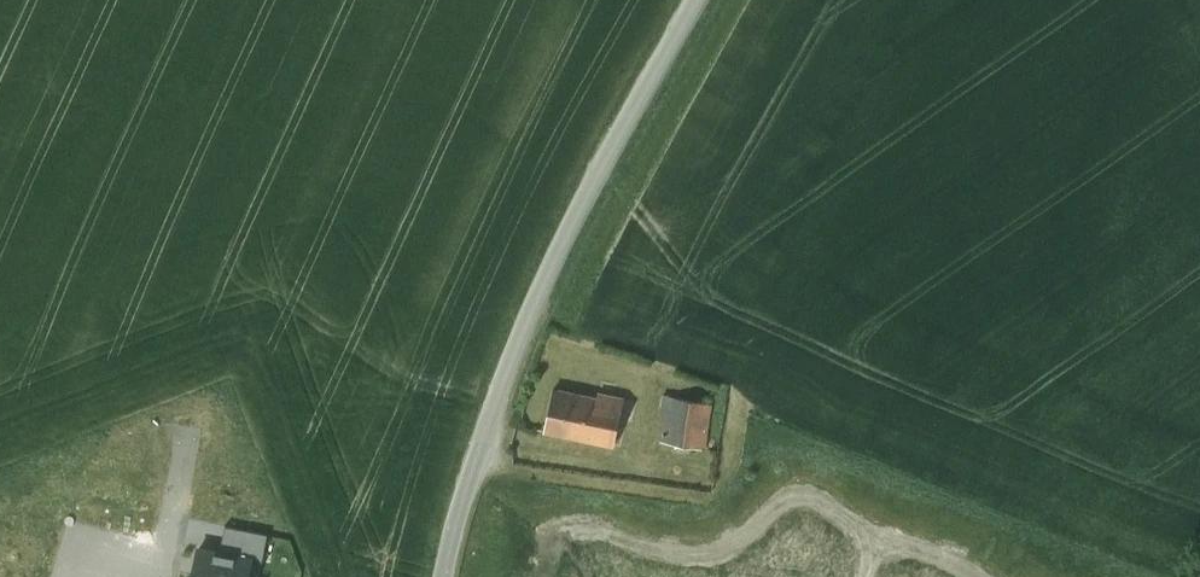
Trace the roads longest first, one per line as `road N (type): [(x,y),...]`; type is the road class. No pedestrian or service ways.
road 1 (unclassified): [(695,0),(522,324),(446,576)]
road 2 (residential): [(153,576),(194,411)]

